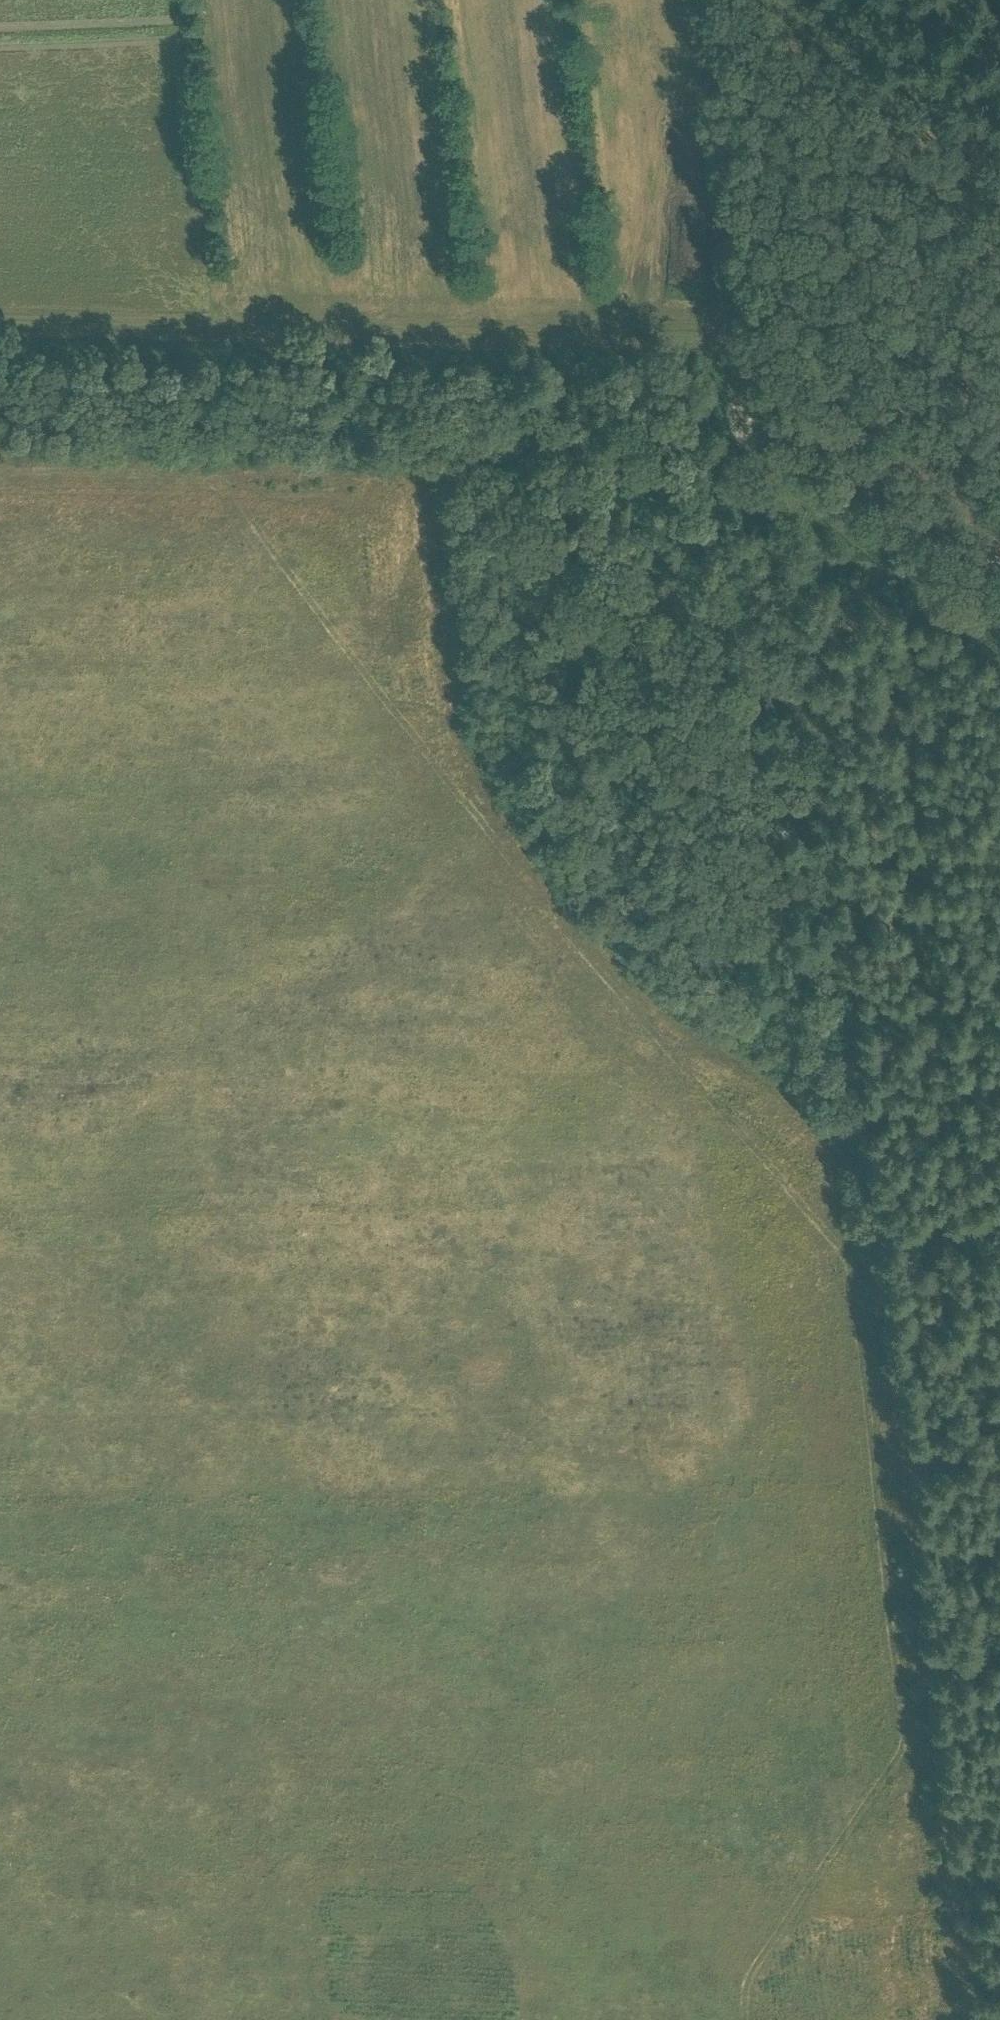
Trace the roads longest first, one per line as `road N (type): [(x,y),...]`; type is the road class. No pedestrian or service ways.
road 1 (track): [(748,2019),(758,1966),(905,1743),(849,1260),(540,892),(484,789),(451,705),(425,485),(310,471),(0,474)]
road 2 (track): [(0,550),(152,503),(212,473),(235,491),(540,892)]

